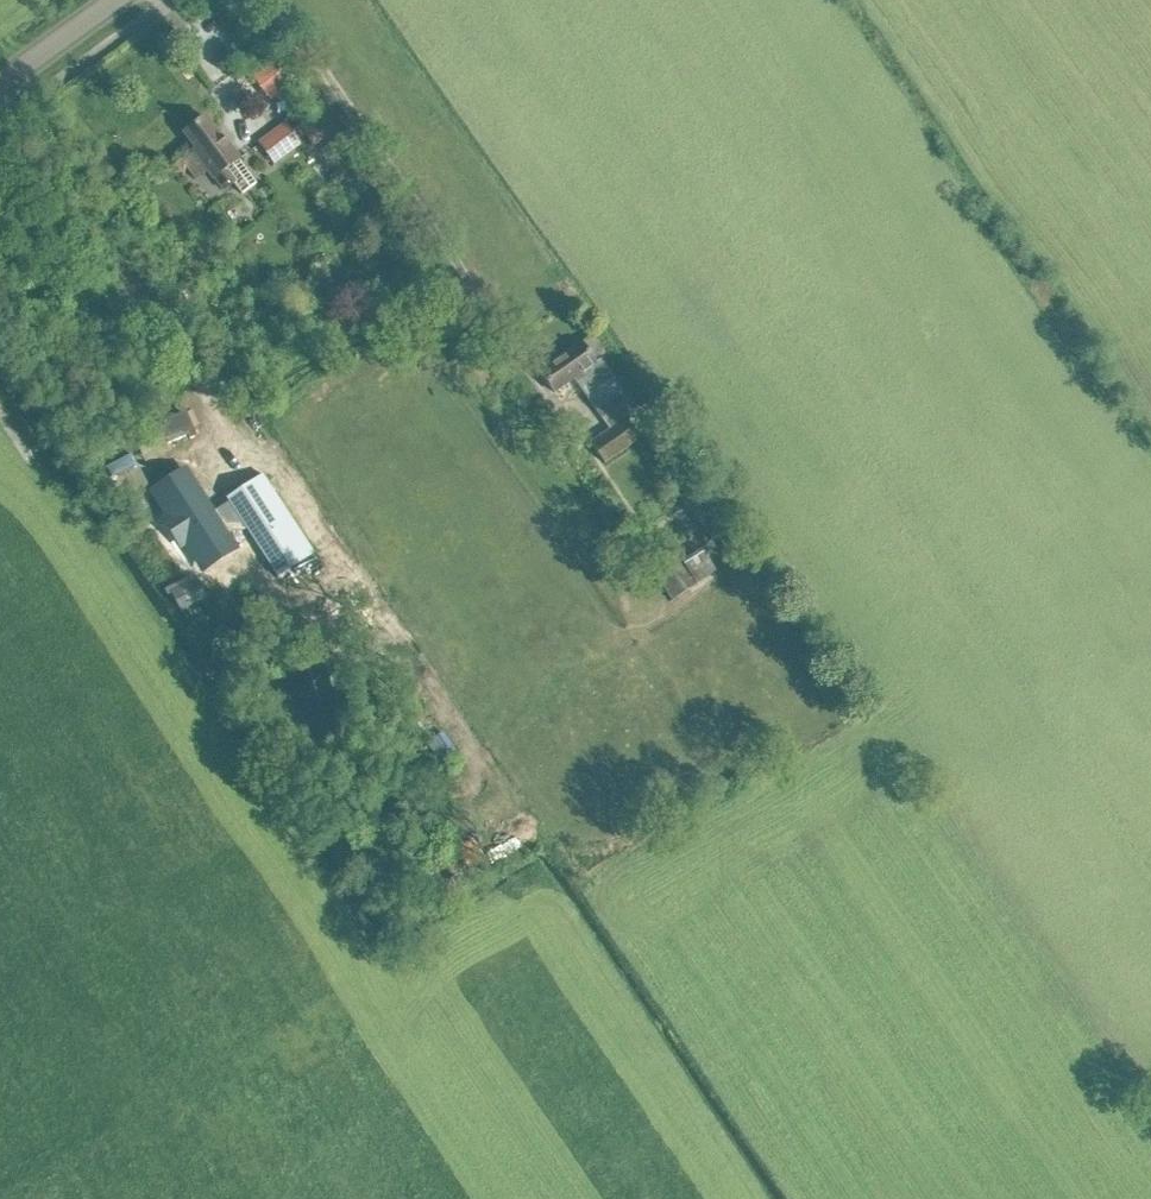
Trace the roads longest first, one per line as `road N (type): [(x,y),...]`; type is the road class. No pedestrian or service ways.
road 1 (track): [(559,461),(237,0)]
road 2 (track): [(0,105),(224,435),(223,470)]
road 3 (tertiary): [(0,85),(119,0)]

